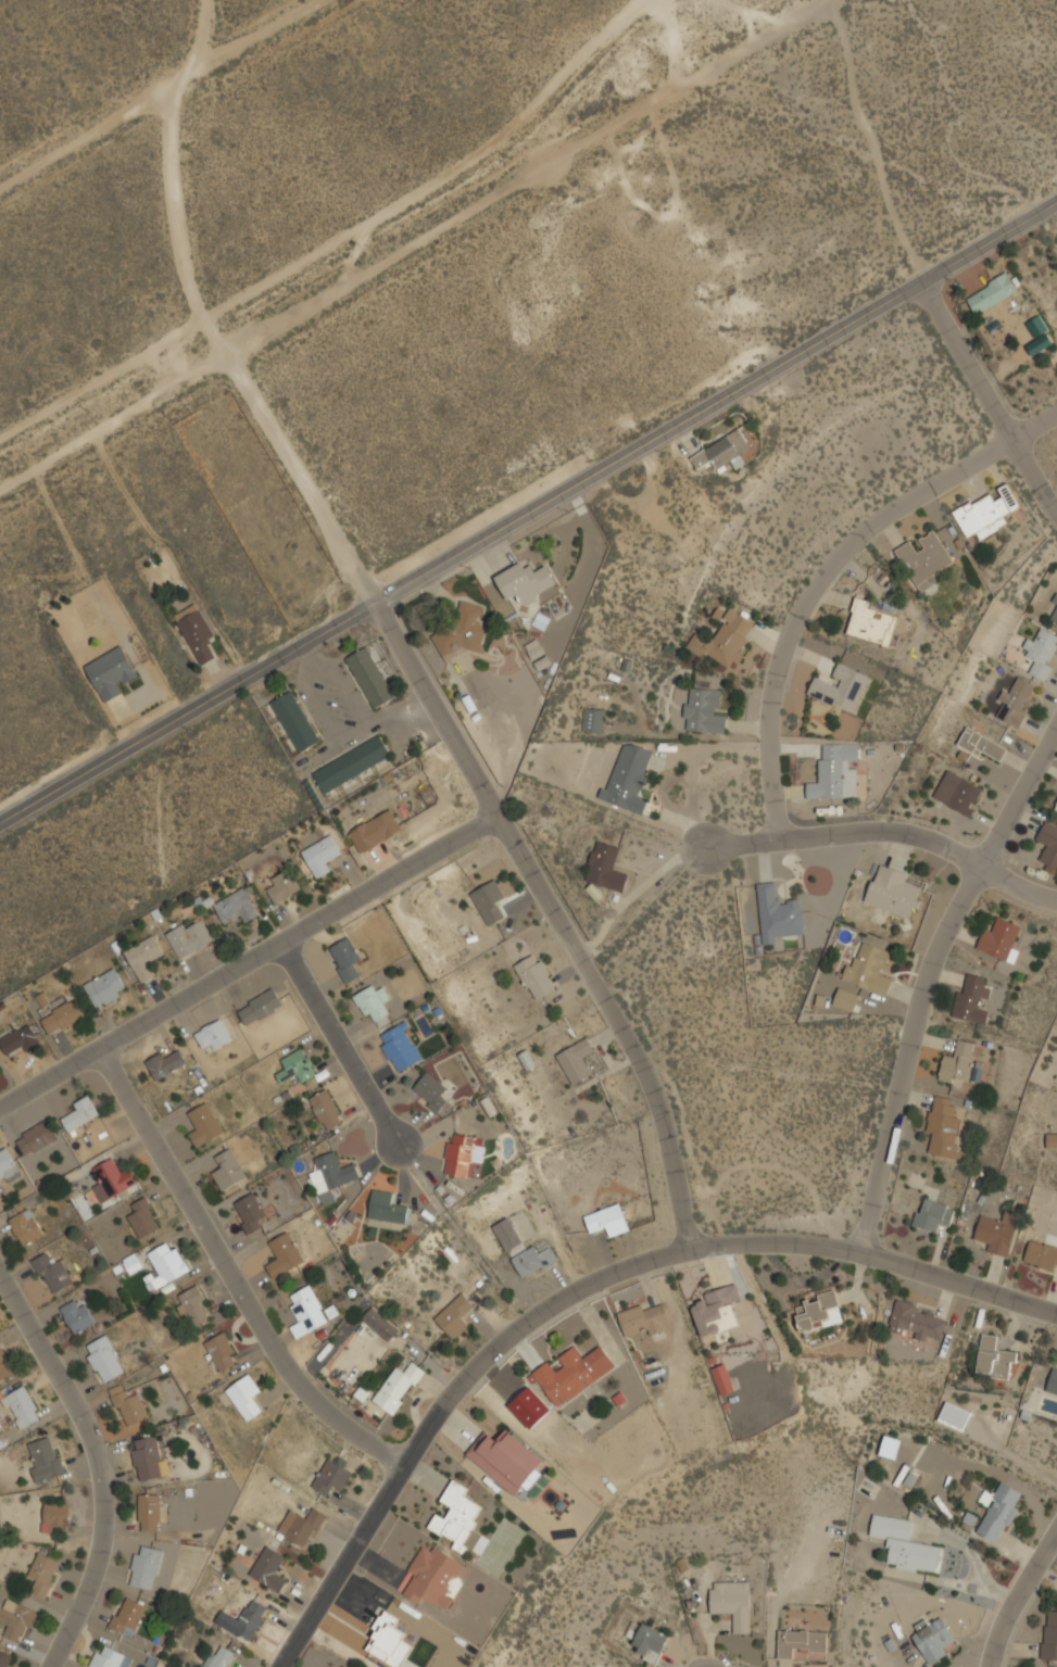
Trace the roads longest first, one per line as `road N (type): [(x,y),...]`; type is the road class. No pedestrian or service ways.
road 1 (tertiary): [(0,824),(1056,202)]
road 2 (tertiary): [(1056,1314),(866,1258),(802,1248),(690,1251),(576,1297),(507,1344),(463,1390),(408,1463),(290,1666)]
road 3 (track): [(0,486),(828,0)]
road 4 (residential): [(192,71),(181,87),(169,160),(196,304),(506,820)]
road 5 (residential): [(506,820),(0,1115)]
road 6 (residential): [(866,1258),(927,973),(1056,735)]
road 7 (residential): [(773,841),(768,735),(776,678),(805,603),(898,509),(1056,412)]
road 8 (residential): [(108,1052),(307,1399),(408,1463)]
road 9 (residential): [(690,1251),(649,1066),(506,820)]
road 10 (residential): [(0,1269),(89,1431),(104,1492),(104,1540),(56,1666)]
road 11 (residential): [(0,184),(314,0)]
road 12 (residential): [(773,841),(893,834),(932,841),(1028,894),(1056,901)]
road 13 (track): [(833,0),(901,206),(936,273)]
road 14 (residential): [(291,946),(398,1147)]
road 15 (residential): [(923,280),(1011,439)]
road 16 (residential): [(989,1666),(1005,1617),(1056,1532)]

